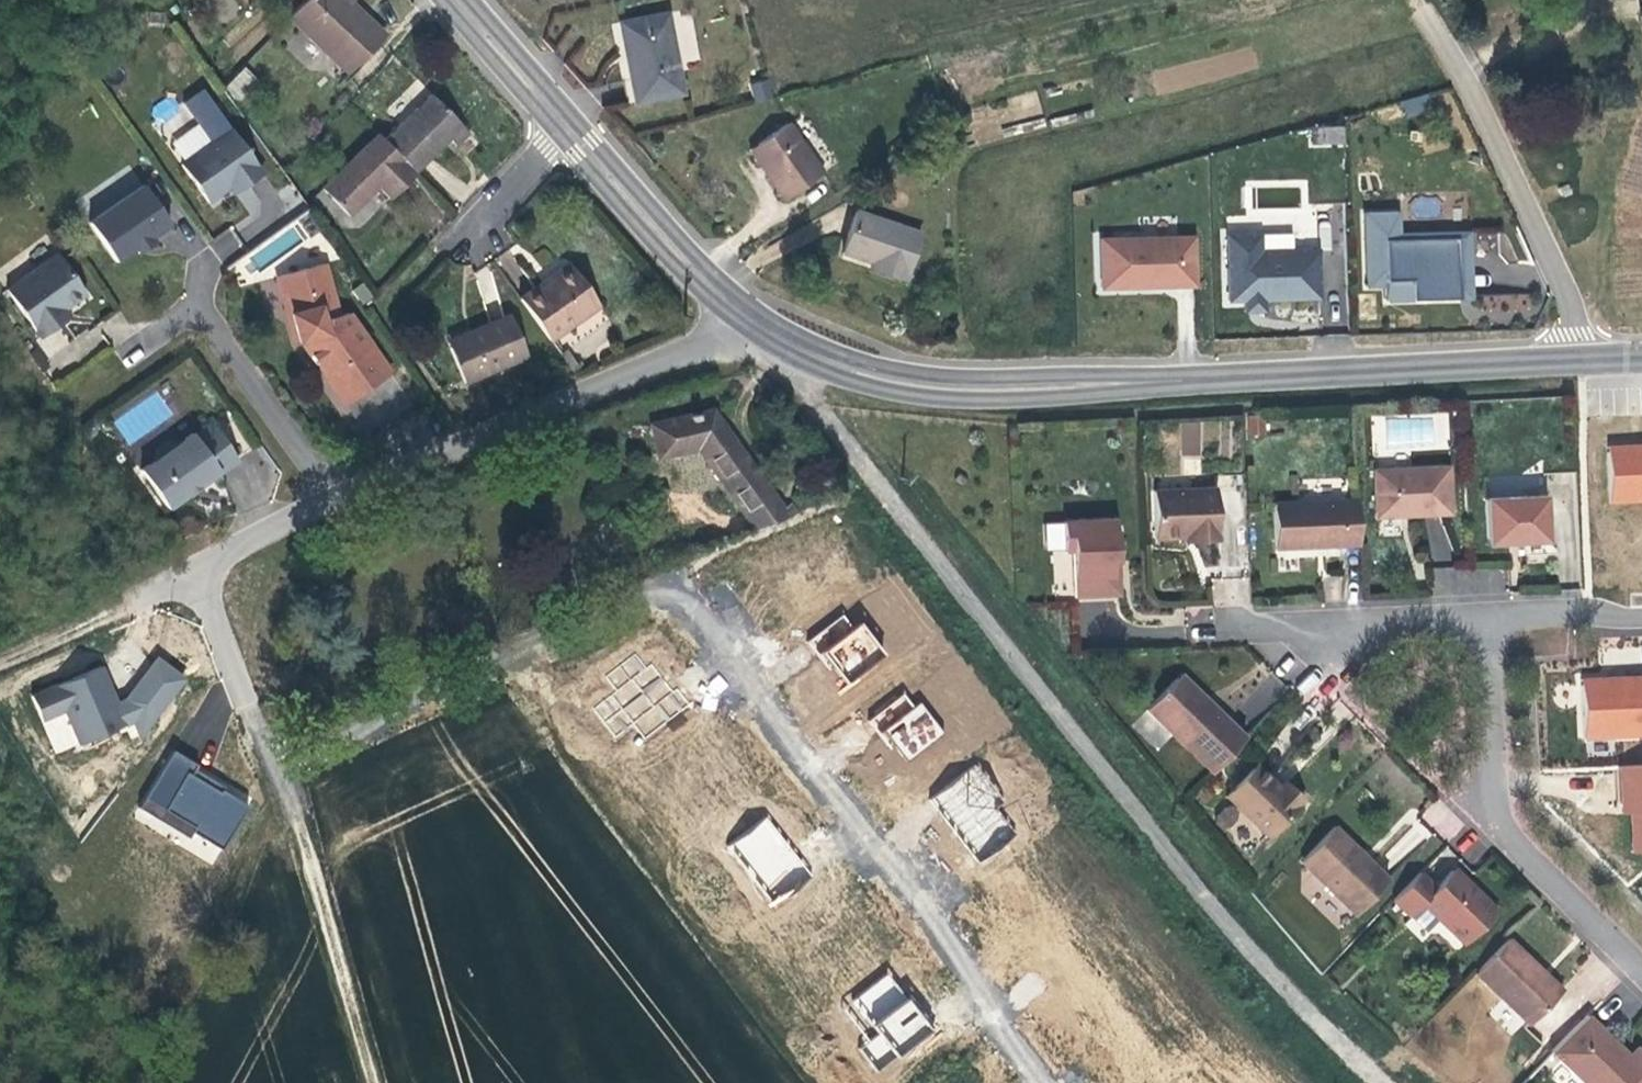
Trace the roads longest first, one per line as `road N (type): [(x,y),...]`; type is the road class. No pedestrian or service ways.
road 1 (residential): [(1038,1082),(942,934),(680,600),(613,613),(278,771)]
road 2 (residential): [(803,348),(806,381),(821,408),(1067,724),(1215,910),(1380,1082)]
road 3 (residential): [(335,497),(760,322)]
road 4 (tertiary): [(803,348),(877,386),(938,396),(1104,392),(1229,375)]
road 5 (tertiary): [(1229,375),(935,374),(803,348)]
road 6 (residential): [(1489,622),(1493,759),(1511,829),(1641,964)]
road 7 (residential): [(1421,5),(1495,135),(1591,359)]
road 8 (tertiary): [(1229,375),(1591,359)]
road 9 (track): [(372,1082),(278,771)]
road 10 (tertiary): [(576,131),(716,285),(760,322)]
road 11 (residential): [(201,288),(205,314),(335,497)]
road 12 (residential): [(1247,630),(1489,622)]
road 13 (residential): [(196,572),(278,771)]
road 14 (tertiary): [(464,0),(576,131)]
road 15 (residential): [(196,572),(335,497)]
road 16 (residential): [(1489,622),(1641,619)]
road 17 (track): [(128,609),(0,663)]
road 18 (residential): [(483,234),(576,131)]

